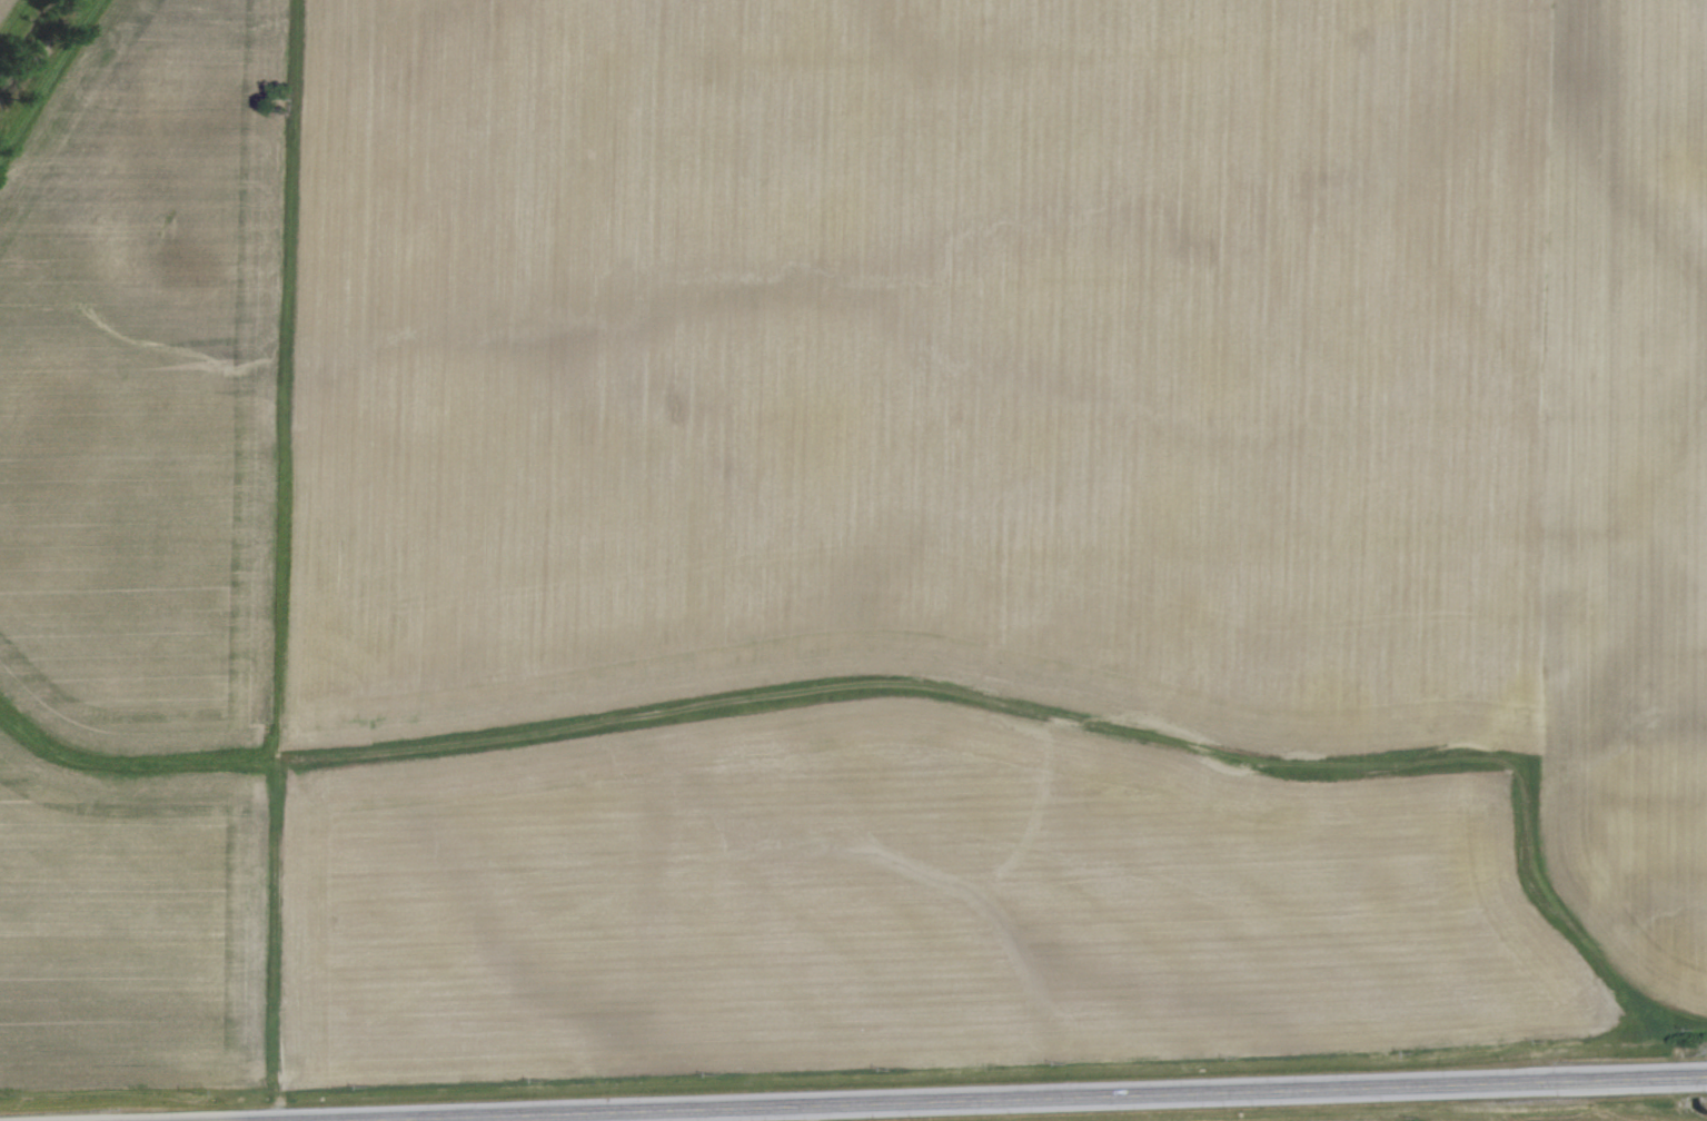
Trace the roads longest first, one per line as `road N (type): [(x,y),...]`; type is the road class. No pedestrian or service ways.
road 1 (secondary): [(154,1120),(1706,1070)]

